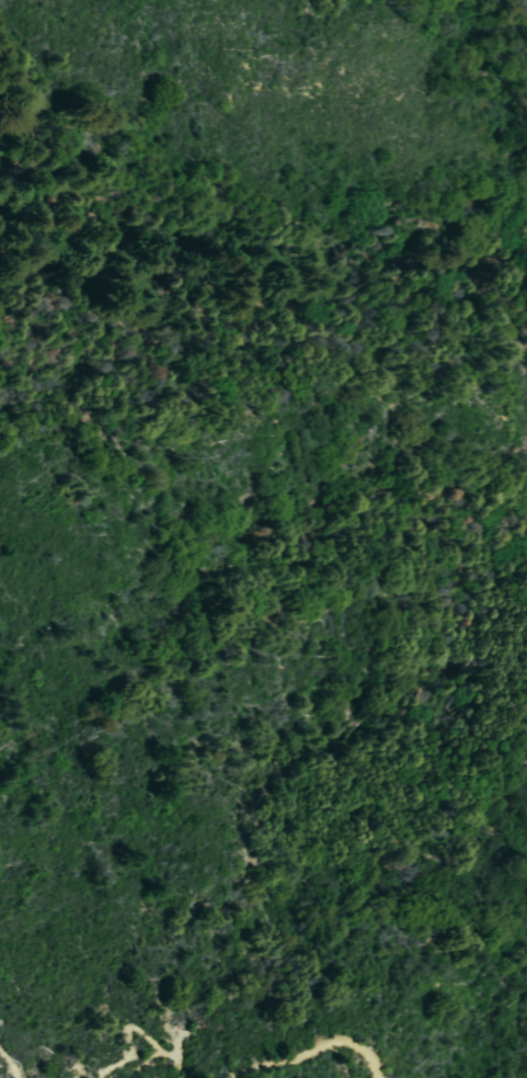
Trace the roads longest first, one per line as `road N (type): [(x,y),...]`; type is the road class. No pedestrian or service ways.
road 1 (track): [(234,1077),(336,1041),(357,1053),(367,1077)]

